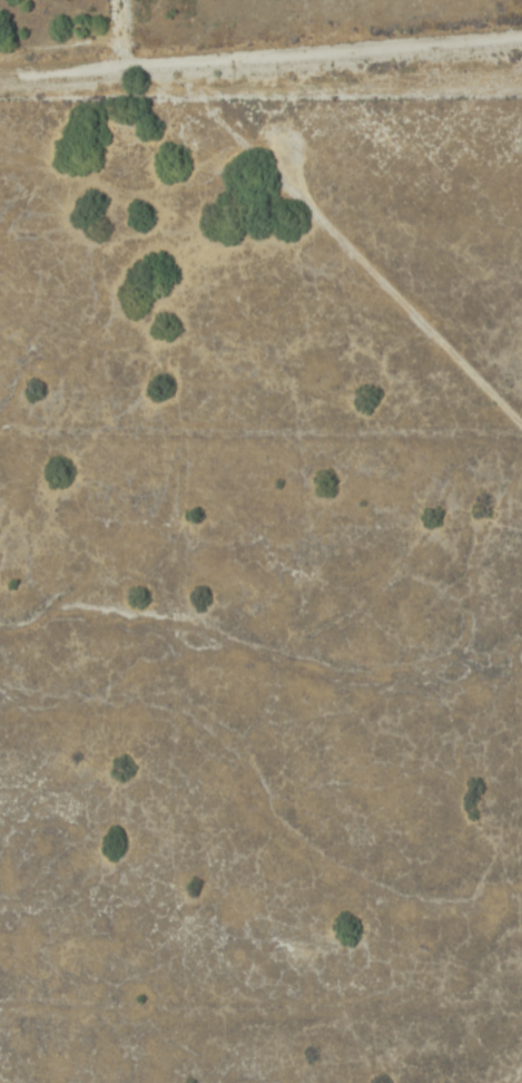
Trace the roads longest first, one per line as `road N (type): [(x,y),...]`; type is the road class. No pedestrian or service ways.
road 1 (track): [(521,30),(0,67)]
road 2 (track): [(521,421),(305,196)]

